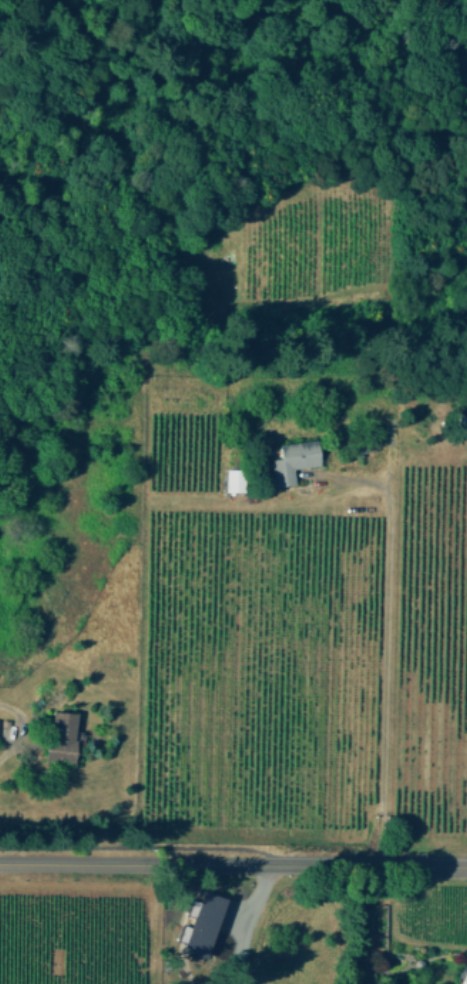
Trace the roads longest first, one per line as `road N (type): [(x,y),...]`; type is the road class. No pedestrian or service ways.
road 1 (tertiary): [(466,867),(0,863)]

